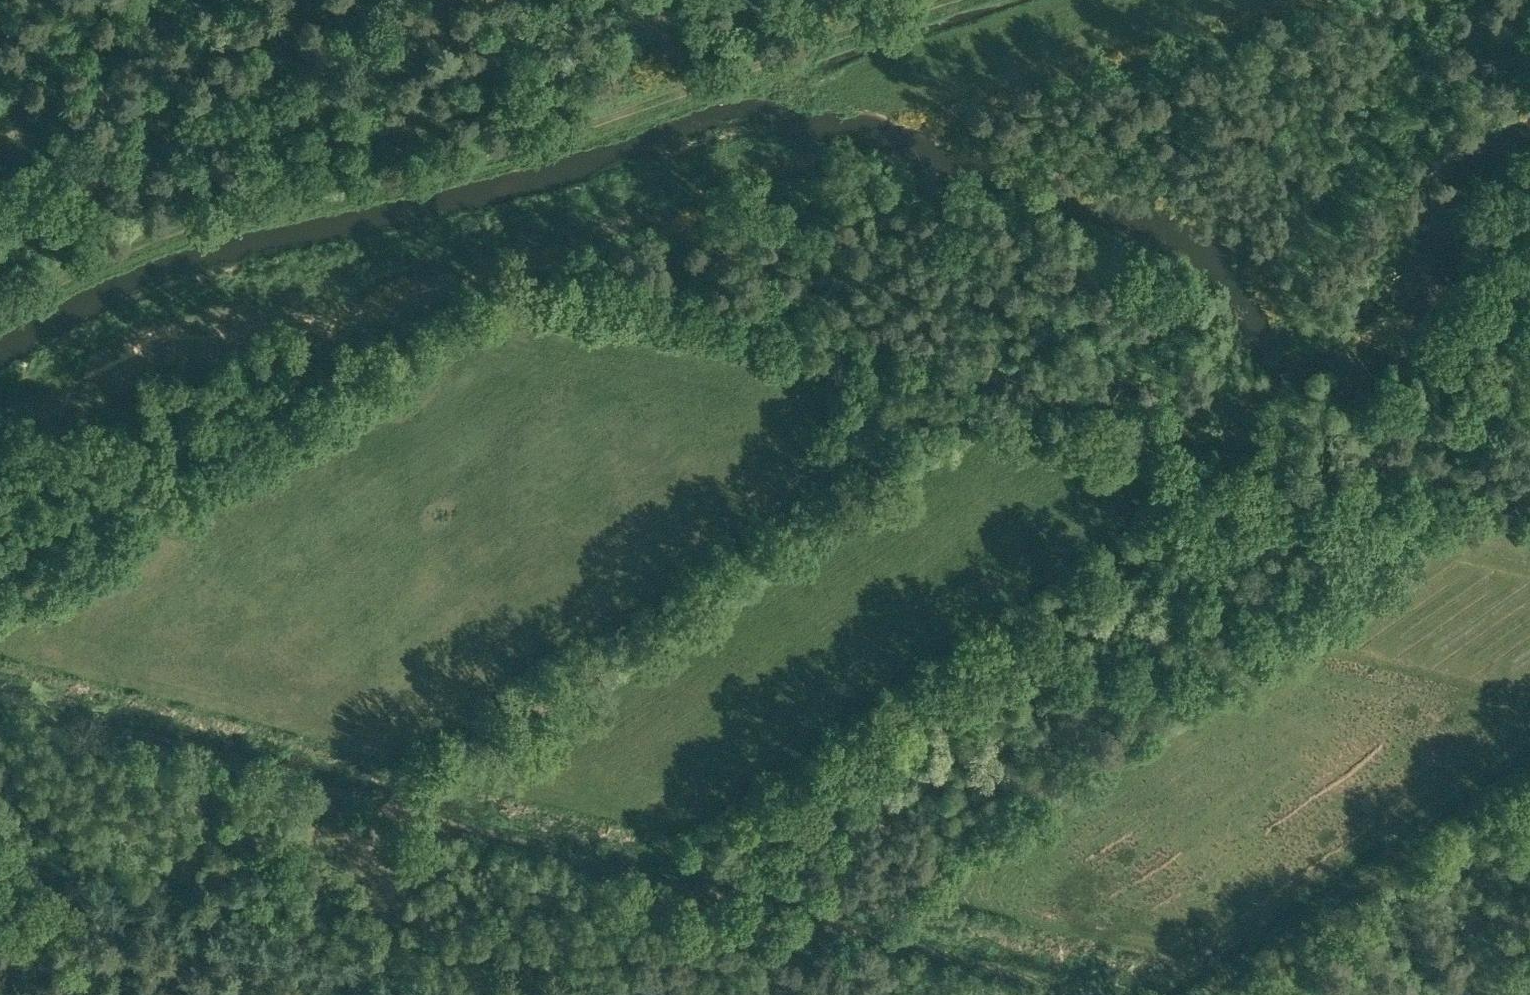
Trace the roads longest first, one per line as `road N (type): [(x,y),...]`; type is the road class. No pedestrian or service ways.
road 1 (track): [(480,242),(1529,504)]
road 2 (track): [(1529,768),(1218,994)]

